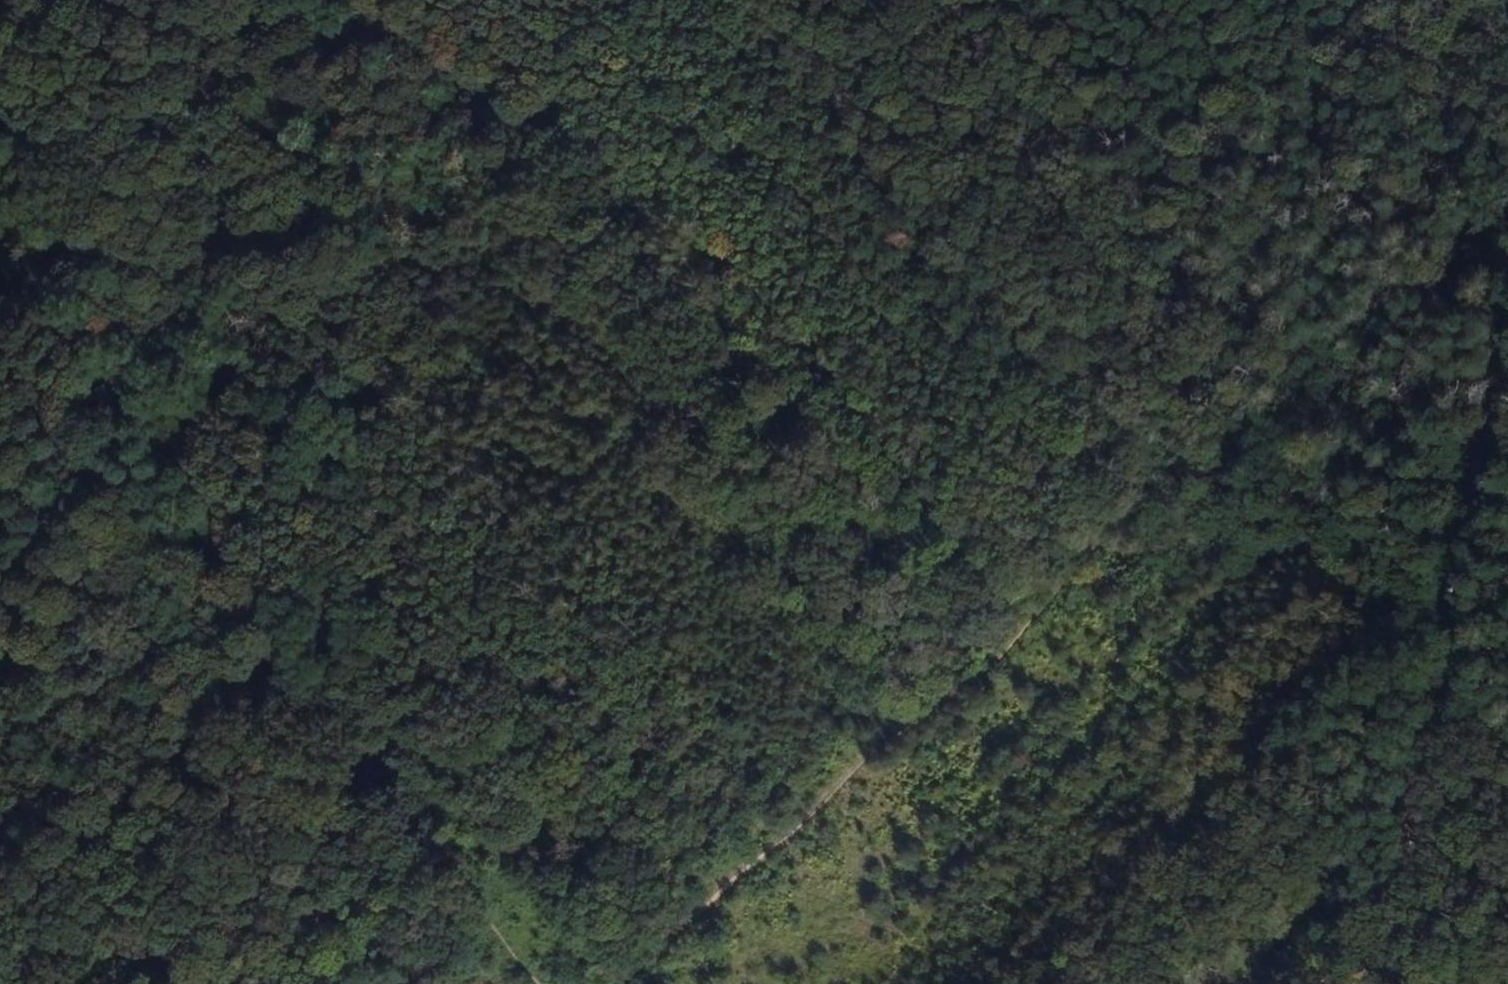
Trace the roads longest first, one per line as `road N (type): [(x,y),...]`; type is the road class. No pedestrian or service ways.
road 1 (tertiary): [(1507,412),(1436,595),(1400,883),(1359,983)]
road 2 (track): [(1507,795),(1431,627)]

